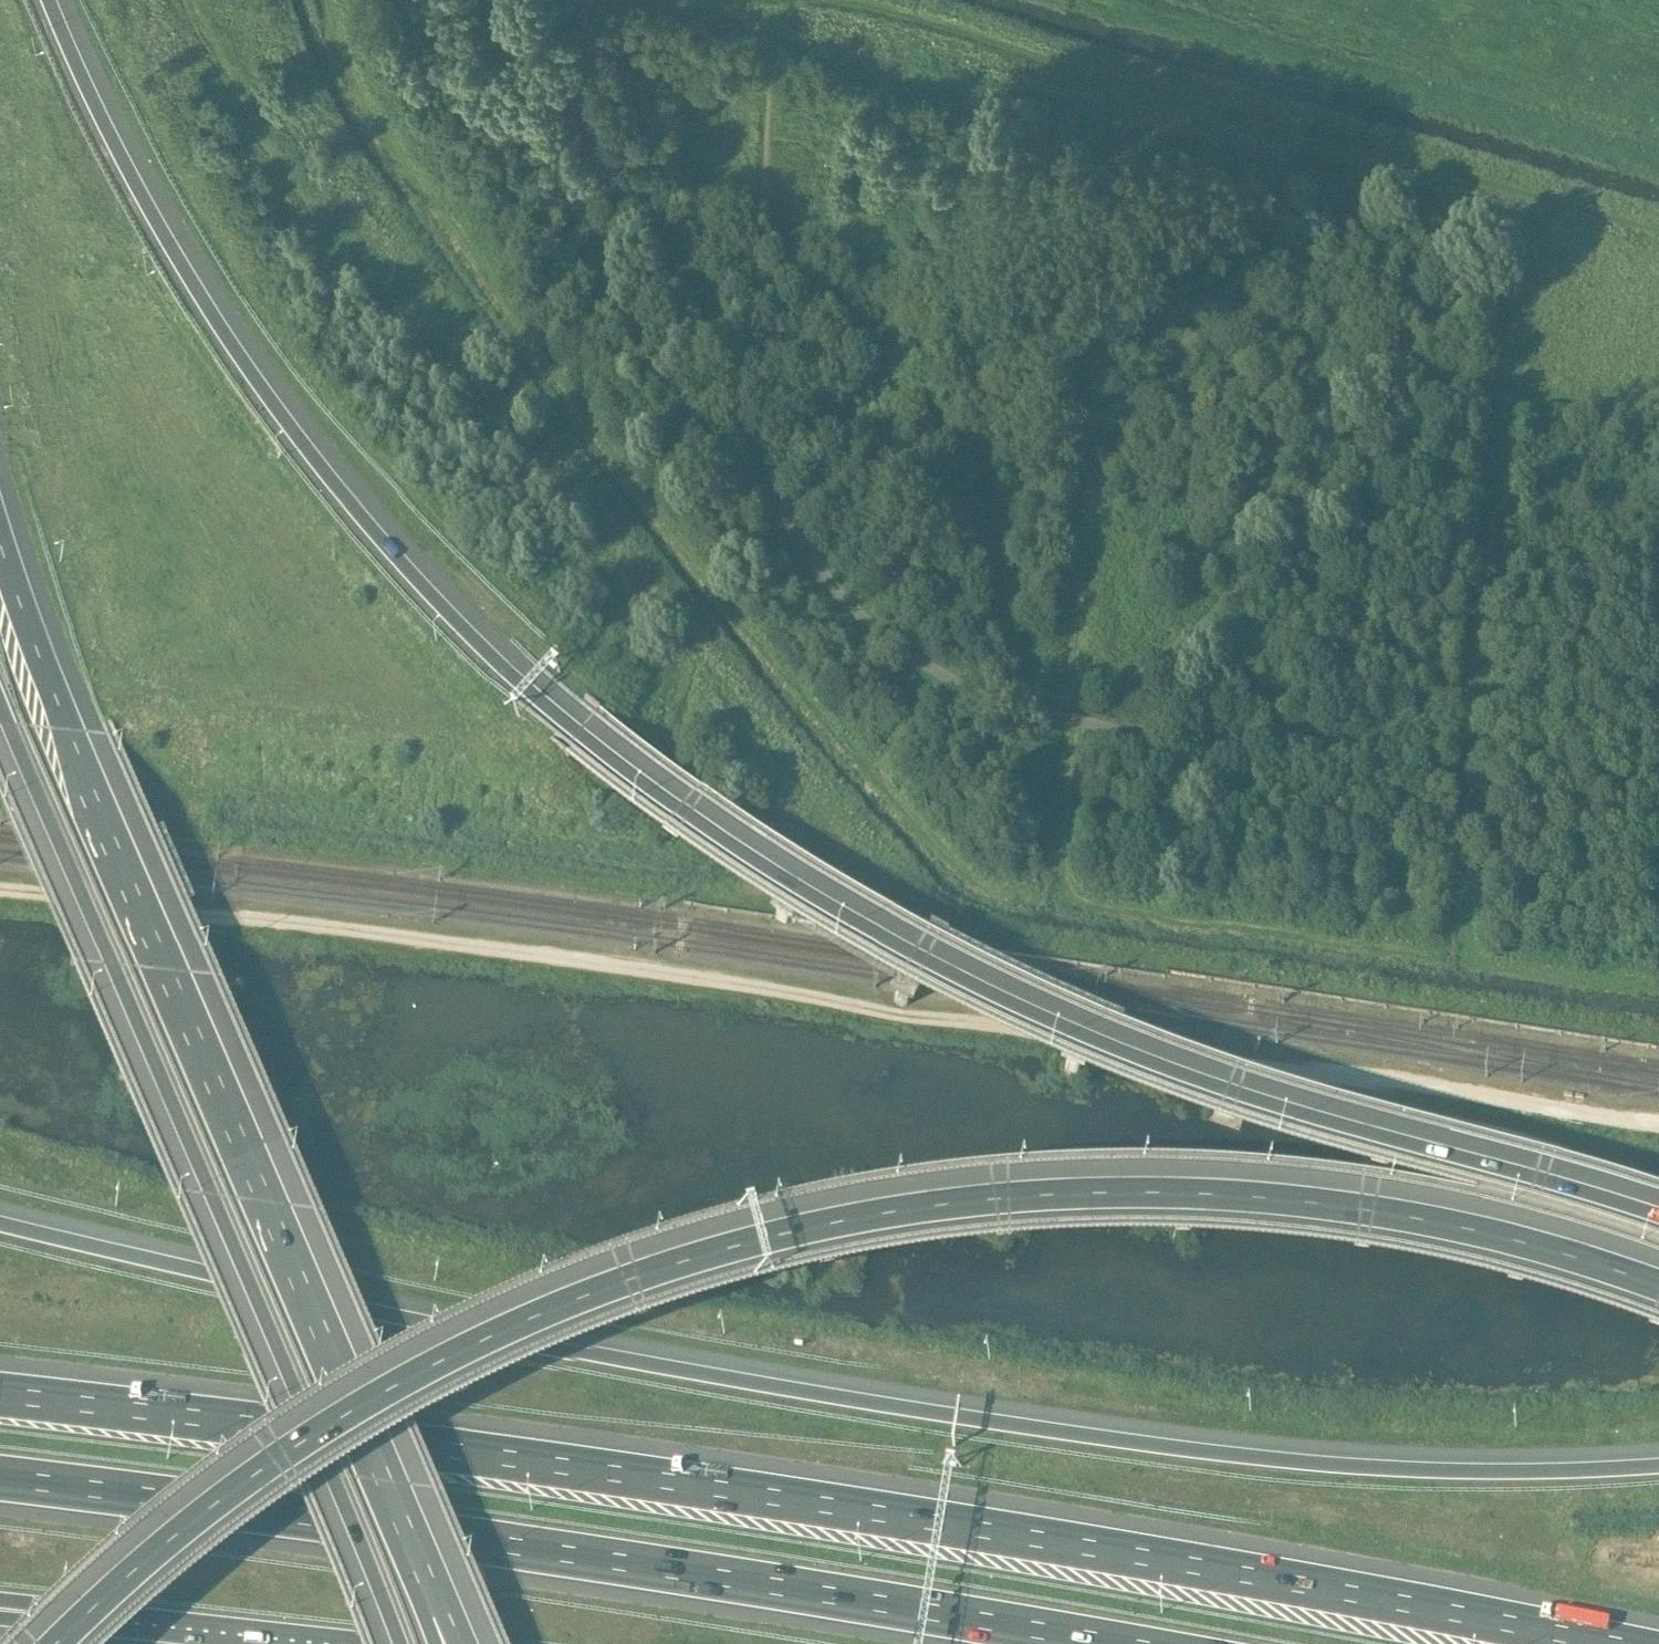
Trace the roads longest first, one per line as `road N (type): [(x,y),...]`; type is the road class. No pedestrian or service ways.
road 1 (motorway): [(1658,1228),(1180,1088),(1017,1018),(817,910),(686,821),(581,738),(435,601),(301,444),(200,296),(118,152),(49,0)]
road 2 (motorway): [(1658,1305),(1556,1269),(1260,1221),(991,1225),(816,1253),(589,1323),(368,1429),(225,1525),(85,1643)]
road 3 (motorway): [(1658,1464),(1434,1470),(1134,1444),(429,1323),(0,1225)]
road 4 (motorway): [(1625,1643),(950,1520),(0,1399)]
road 5 (motorway): [(427,1592),(127,892),(0,554)]
road 6 (motorway): [(0,1481),(636,1565),(1110,1643)]
road 7 (motorway): [(0,712),(398,1643)]
road 8 (track): [(899,1009),(332,922),(0,892)]
road 9 (motorway): [(101,1611),(405,1643)]

